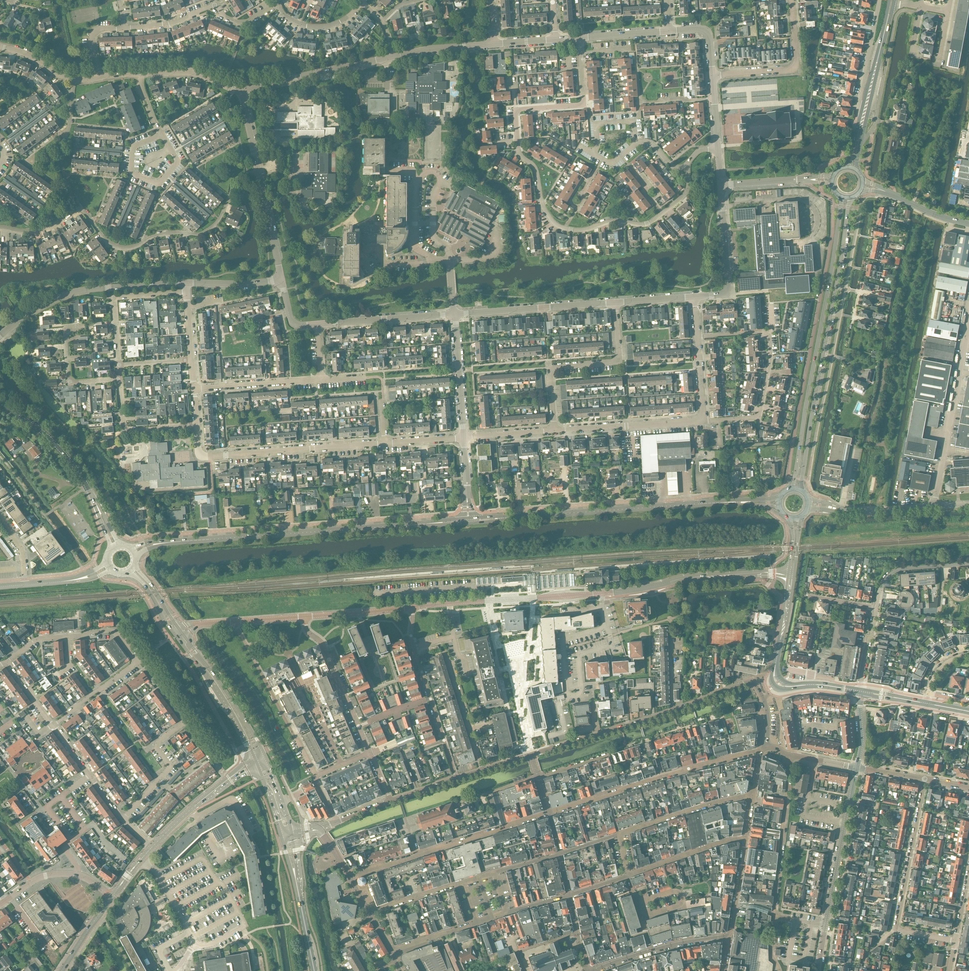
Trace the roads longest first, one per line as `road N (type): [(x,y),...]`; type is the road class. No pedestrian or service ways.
road 1 (residential): [(687,168),(687,192),(647,224),(615,220),(577,230),(551,220),(536,169),(520,155),(515,110),(583,106),(579,38)]
road 2 (residential): [(349,876),(760,750)]
road 3 (primary): [(841,198),(793,489)]
road 4 (primary): [(161,543),(427,524)]
road 5 (residential): [(258,172),(232,181),(209,229),(132,247),(109,242),(75,206)]
road 6 (primary): [(508,518),(735,503)]
road 7 (residential): [(955,940),(896,929),(925,780)]
road 8 (tertiary): [(0,337),(69,293),(186,283)]
road 9 (unclassified): [(602,593),(705,576),(792,576)]
road 10 (unclassified): [(933,507),(968,319)]
road 11 (residential): [(555,431),(552,369),(617,361),(615,303)]
road 12 (residential): [(200,454),(385,444)]
road 13 (primary): [(800,490),(831,312)]
road 14 (residential): [(627,876),(619,834),(751,796)]
road 15 (residential): [(413,608),(412,643),(457,779)]
road 16 (residential): [(790,755),(775,916)]
road 17 (tertiary): [(454,314),(615,303)]
road 18 (residential): [(826,926),(857,768)]
road 19 (residential): [(767,748),(767,710),(752,680),(672,712)]
road 20 (tertiary): [(243,94),(391,57)]
road 21 (residential): [(712,76),(796,67),(792,0)]
road 22 (residential): [(305,617),(370,753)]
road 23 (residential): [(555,431),(703,421)]
road 24 (residential): [(672,712),(531,756)]
road 25 (primary): [(265,757),(183,635)]
road 26 (primary): [(176,636),(255,758)]
road 27 (residential): [(187,293),(114,297),(119,365)]
road 28 (residential): [(123,820),(171,767),(154,745),(186,721)]
road 29 (tertiary): [(96,503),(57,446),(0,406)]
road 30 (residential): [(703,421),(761,412),(769,333)]
road 31 (tertiary): [(695,297),(728,288),(720,185)]
road 32 (tertiary): [(318,324),(454,314)]
road 33 (residential): [(723,970),(744,838)]
road 34 (residential): [(162,135),(134,146),(132,174),(158,184),(178,161),(171,149)]
road 35 (residential): [(75,206),(60,152),(74,79)]
road 36 (residential): [(174,970),(192,937),(141,860)]
road 37 (residential): [(321,379),(195,388)]
road 38 (tertiary): [(464,439),(454,314)]
road 39 (residential): [(482,771),(444,652)]
road 40 (residential): [(120,379),(125,430),(197,427)]
road 41 (residential): [(744,838),(627,876)]
road 42 (residential): [(450,261),(434,233),(439,178),(431,171),(418,181)]

